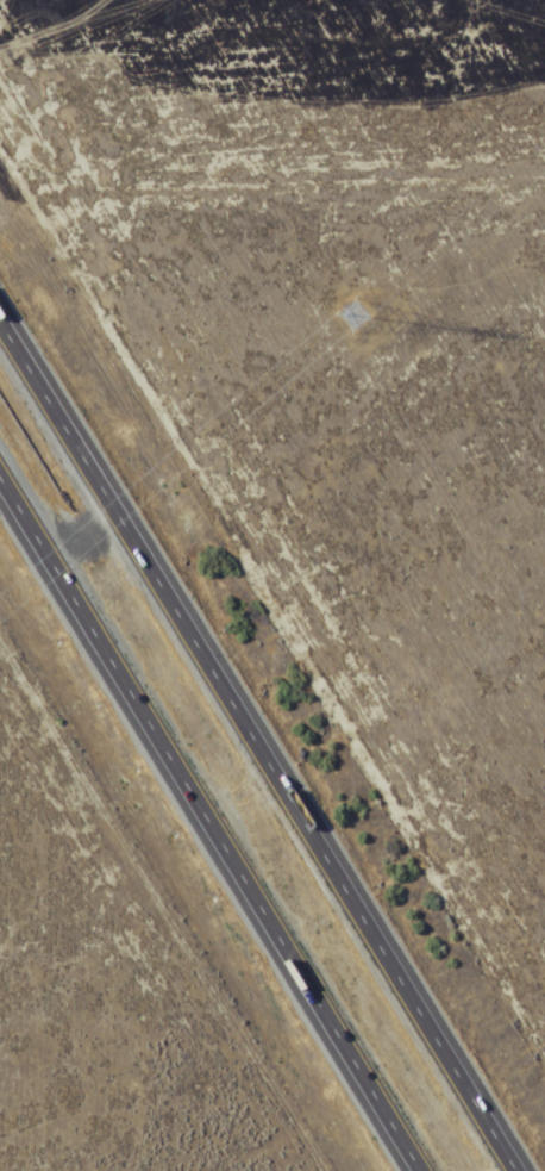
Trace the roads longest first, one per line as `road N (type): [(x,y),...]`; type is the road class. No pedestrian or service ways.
road 1 (motorway): [(517,1170),(0,317)]
road 2 (motorway): [(0,461),(429,1170)]

